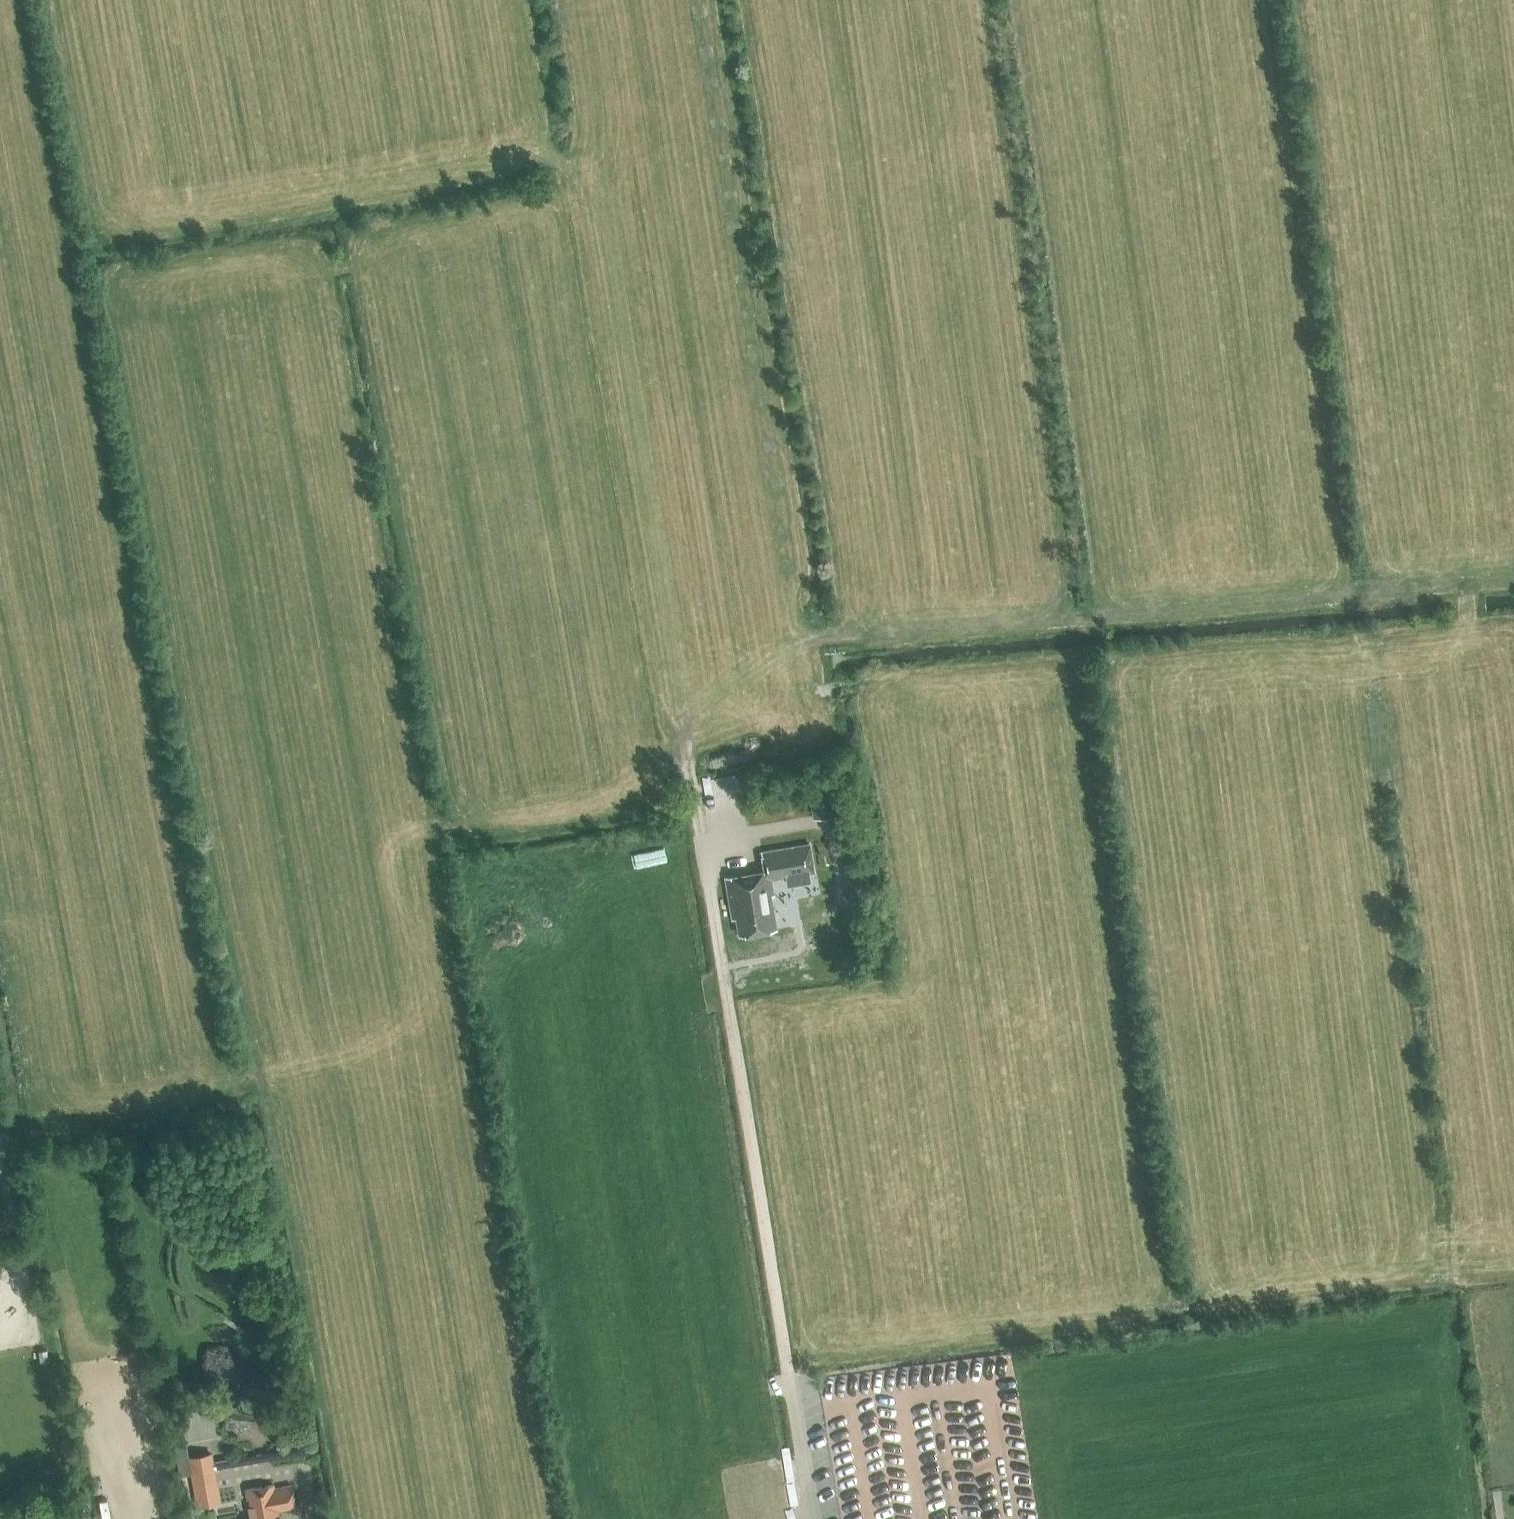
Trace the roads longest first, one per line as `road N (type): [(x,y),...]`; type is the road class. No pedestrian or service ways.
road 1 (unclassified): [(704,874),(810,1518)]

